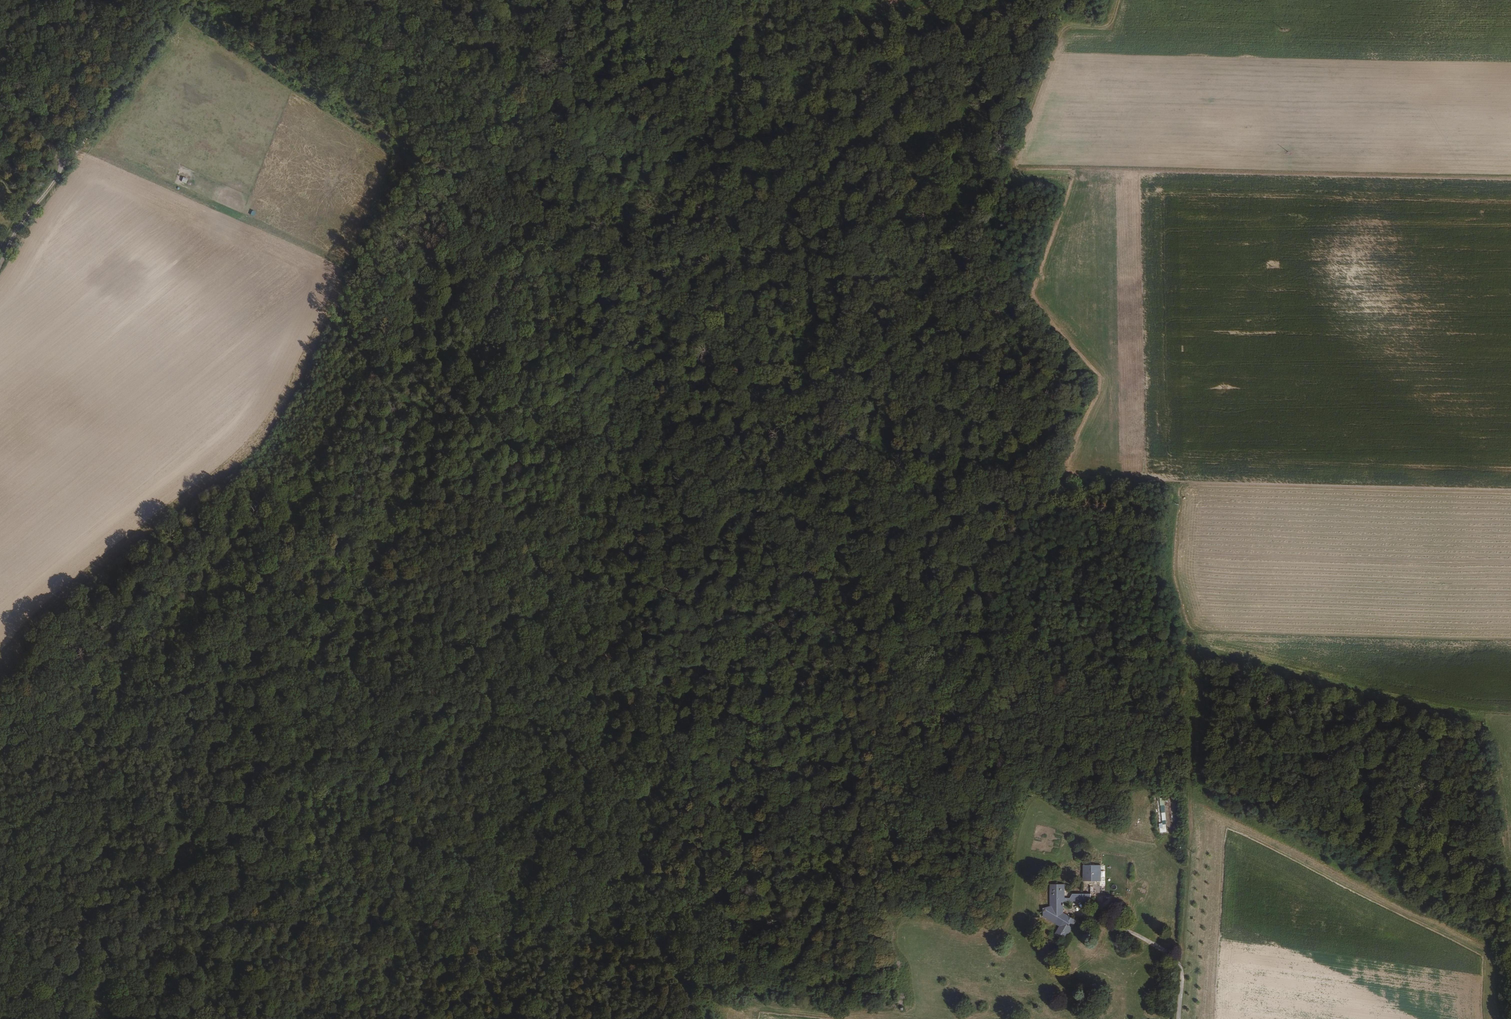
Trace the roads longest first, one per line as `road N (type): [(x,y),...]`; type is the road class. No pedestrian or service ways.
road 1 (track): [(746,0),(418,1018)]
road 2 (track): [(0,78),(65,167),(0,269)]
road 3 (track): [(65,167),(194,0)]

